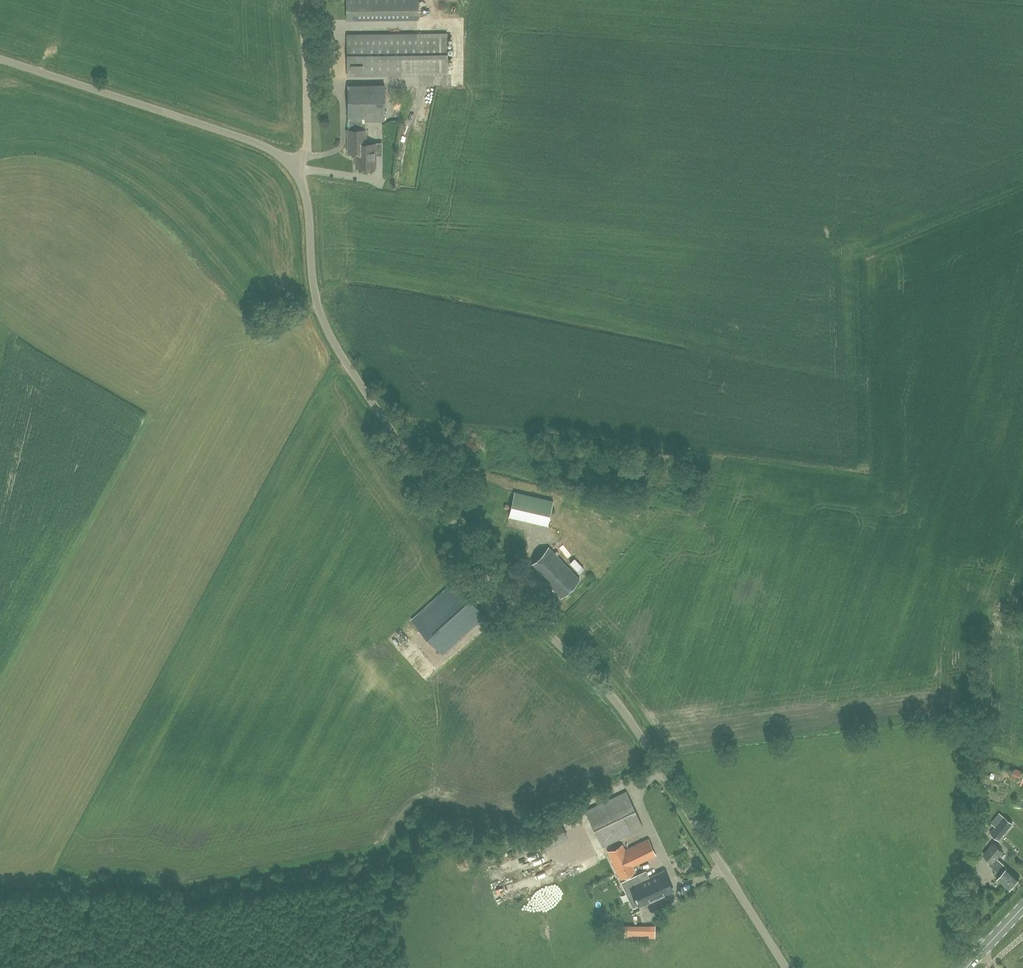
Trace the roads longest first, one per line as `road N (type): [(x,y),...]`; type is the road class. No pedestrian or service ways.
road 1 (unclassified): [(787,967),(620,709),(476,556),(337,349),(319,313),(310,212),(296,165)]
road 2 (unclassified): [(296,165),(245,139),(0,60)]

